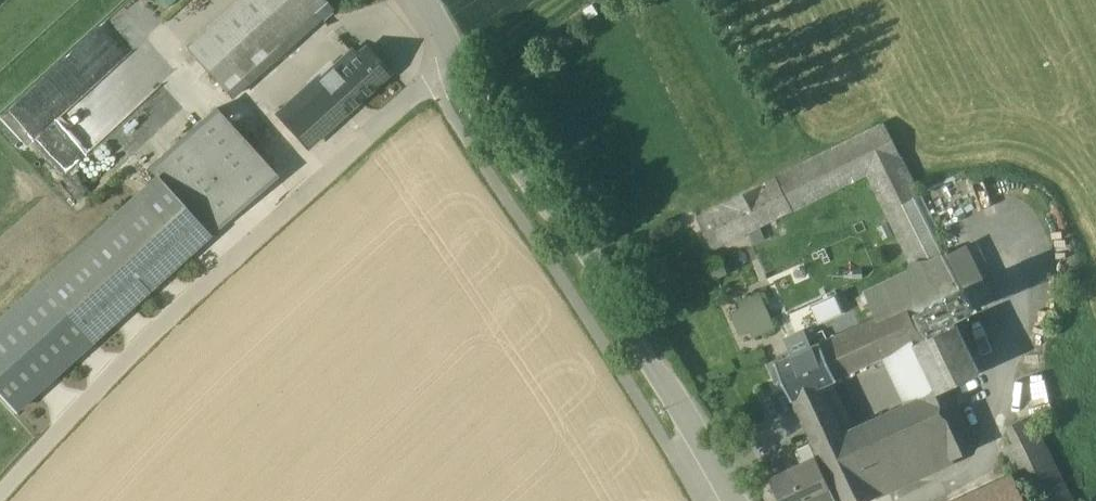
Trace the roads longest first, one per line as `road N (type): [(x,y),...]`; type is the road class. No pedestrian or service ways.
road 1 (residential): [(10,500),(157,339),(459,67)]
road 2 (unclassified): [(734,500),(459,67)]

